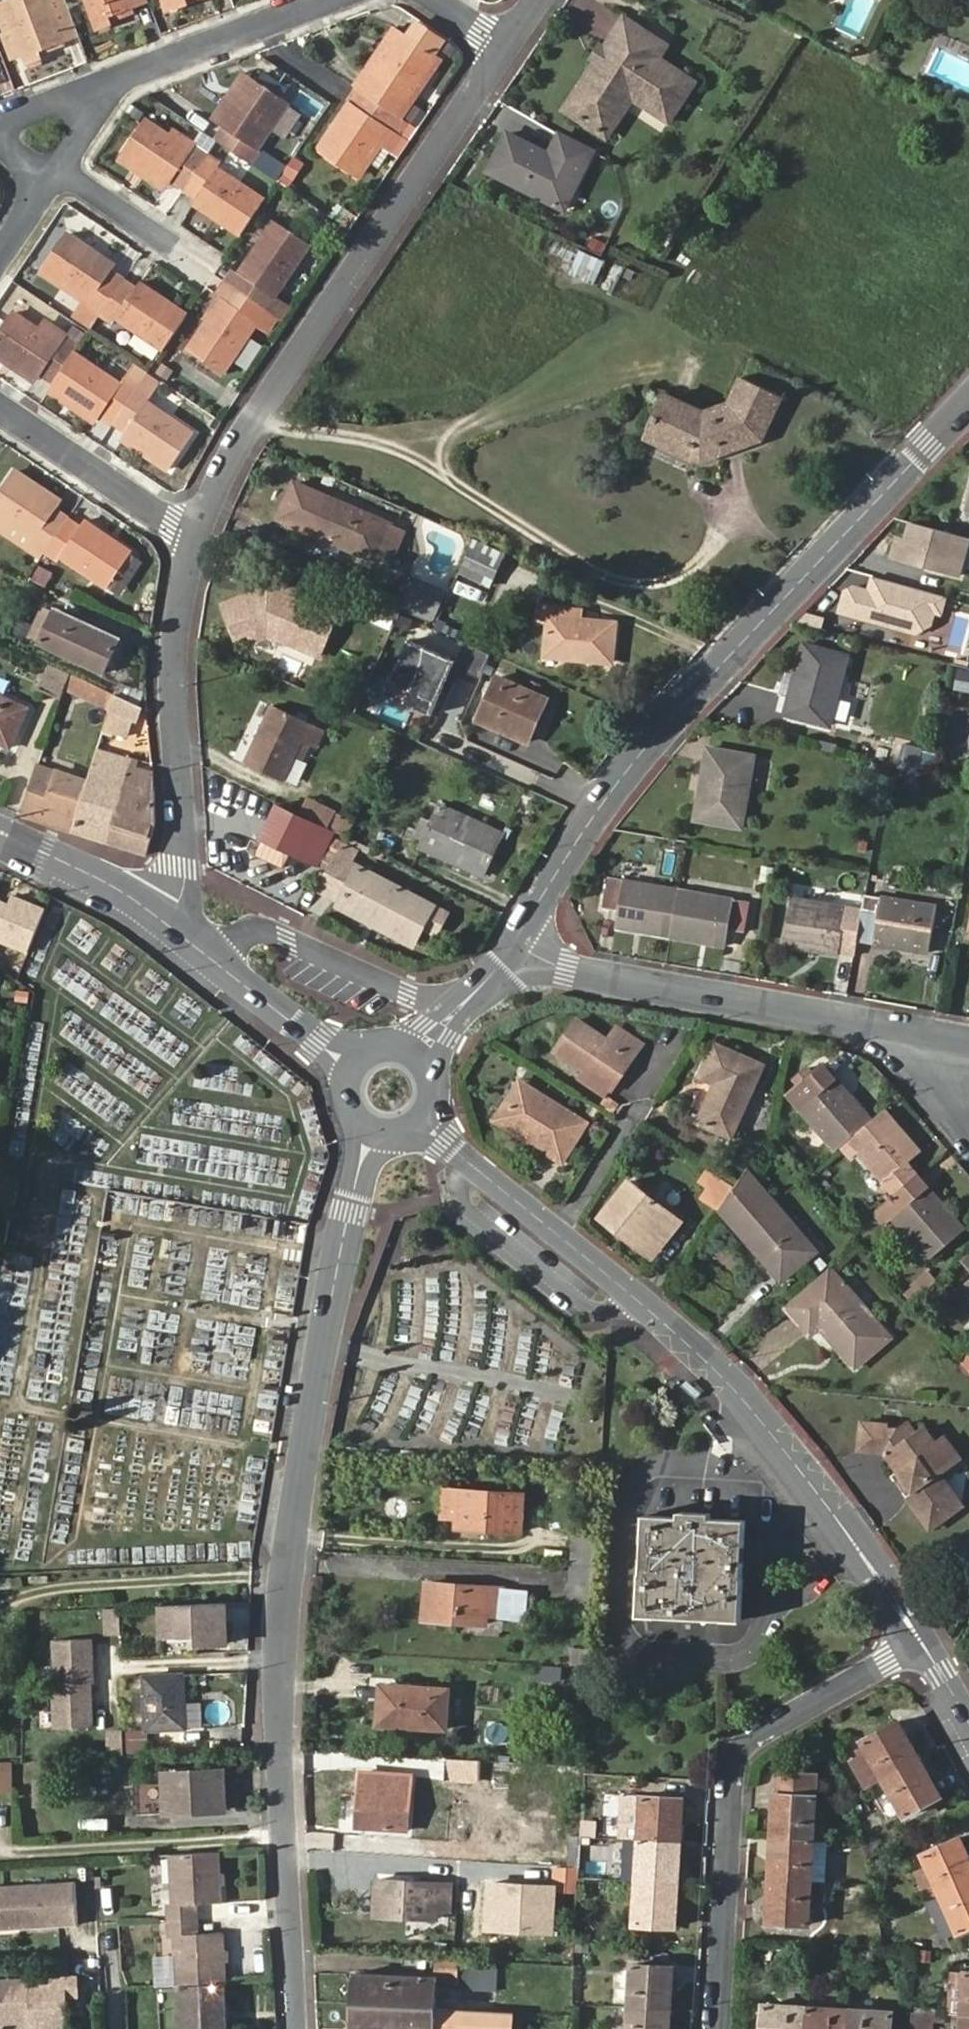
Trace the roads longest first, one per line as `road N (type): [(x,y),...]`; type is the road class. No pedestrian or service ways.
road 1 (residential): [(297,2028),(283,1767),(285,1573),(348,1210),(374,1134)]
road 2 (tertiary): [(420,1129),(701,1352),(761,1419),(922,1646)]
road 3 (tertiary): [(968,405),(670,723),(589,822),(516,947)]
road 4 (residential): [(196,540),(241,450),(509,43)]
road 5 (residential): [(739,2028),(735,1779),(742,1751),(922,1646)]
road 6 (residential): [(162,918),(183,869),(179,702),(196,540)]
road 7 (residential): [(516,947),(571,968),(878,1025)]
road 8 (tertiary): [(355,1066),(162,918)]
road 9 (residential): [(337,0),(111,89)]
road 10 (residential): [(0,404),(196,540)]
road 11 (tertiary): [(162,918),(0,830)]
road 12 (tertiary): [(516,947),(468,1009),(416,1053)]
road 13 (residential): [(968,1128),(878,1025)]
road 14 (residential): [(62,174),(166,242)]

